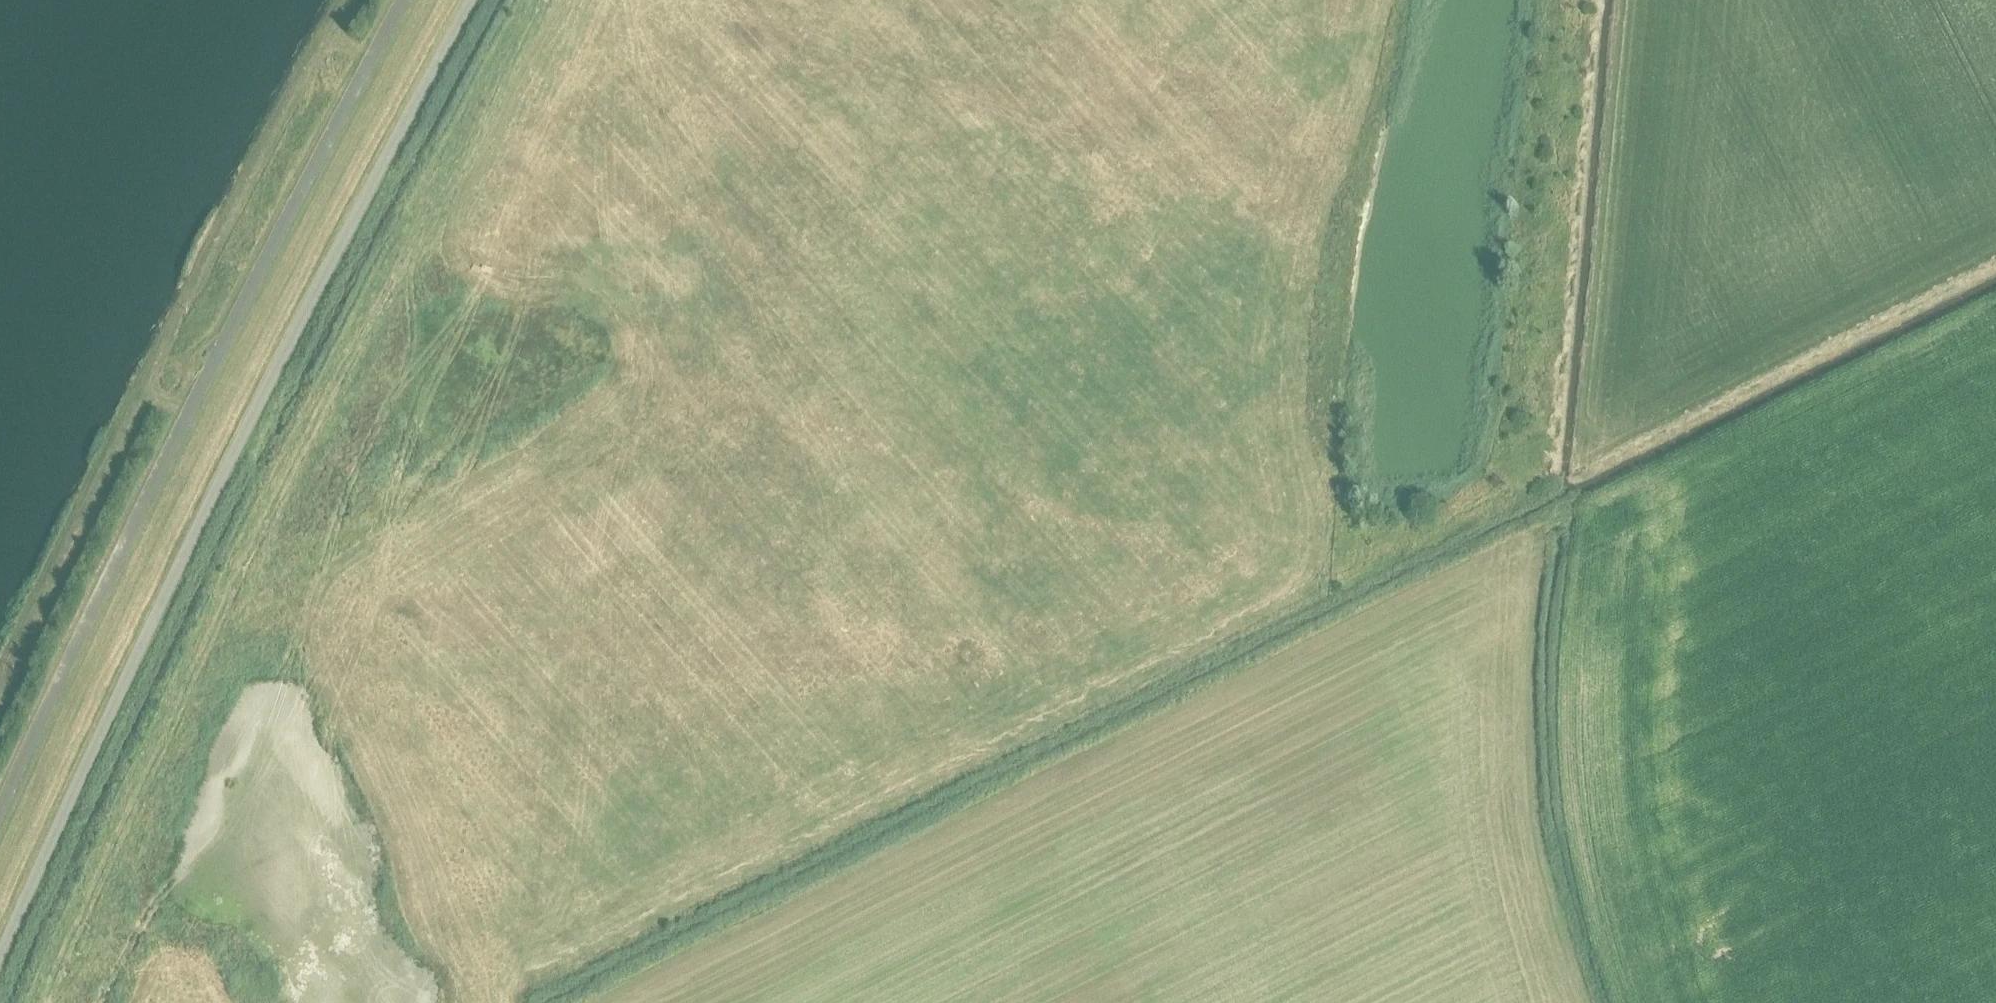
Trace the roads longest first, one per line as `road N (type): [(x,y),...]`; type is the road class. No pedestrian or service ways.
road 1 (unclassified): [(0,952),(136,654),(332,258),(472,0)]

